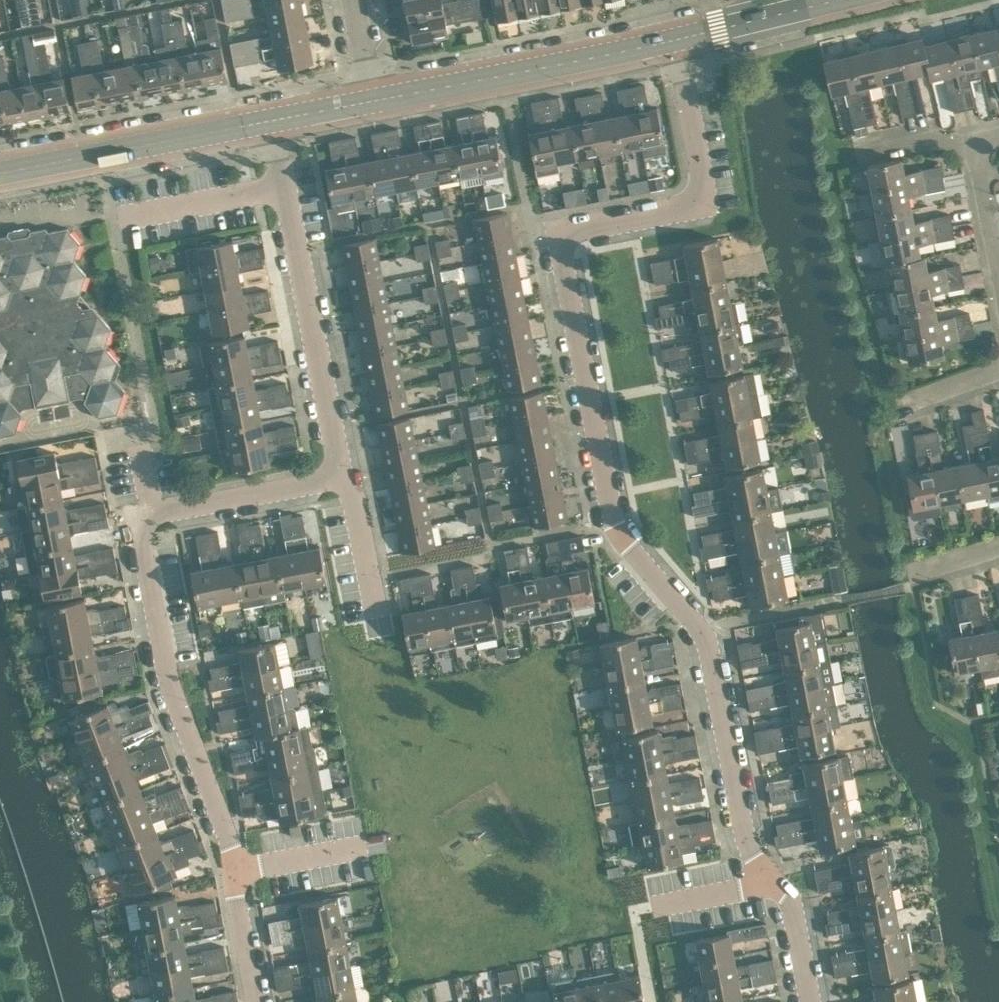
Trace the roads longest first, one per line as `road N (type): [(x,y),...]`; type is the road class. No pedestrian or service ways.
road 1 (residential): [(816,1001),(797,907),(755,857),(708,642),(614,519),(558,229),(708,201),(677,38)]
road 2 (residential): [(256,1001),(239,867),(171,687),(141,519),(153,510),(343,474)]
road 3 (tertiary): [(376,94),(677,38)]
road 4 (residential): [(343,474),(286,183)]
road 5 (tertiary): [(0,168),(274,114)]
road 6 (residential): [(114,216),(286,183)]
road 7 (tertiary): [(677,38),(826,0)]
road 8 (residential): [(379,611),(355,495),(343,474)]
road 9 (residential): [(998,260),(977,142)]

